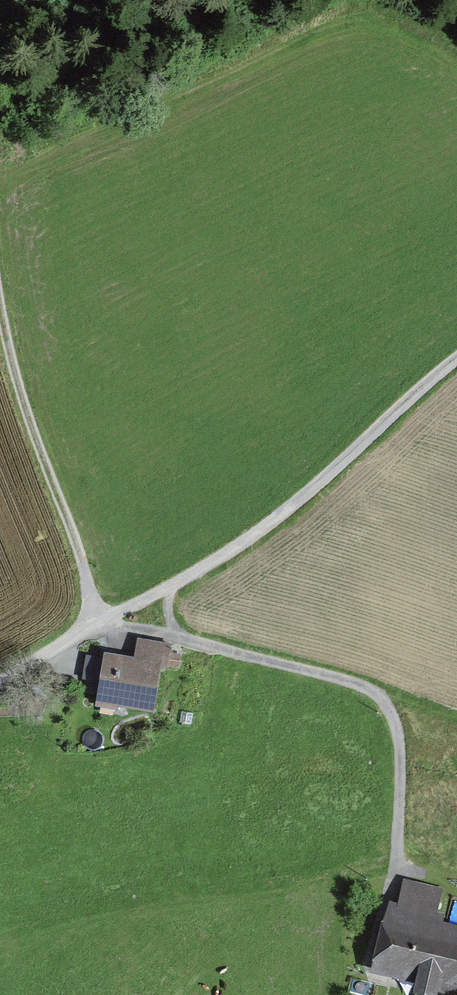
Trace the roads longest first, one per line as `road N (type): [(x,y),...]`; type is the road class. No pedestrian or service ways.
road 1 (unclassified): [(0,684),(277,519),(456,360)]
road 2 (track): [(395,867),(400,773),(393,724),(375,695),(175,636),(97,622)]
road 3 (track): [(0,308),(26,424),(97,622)]

